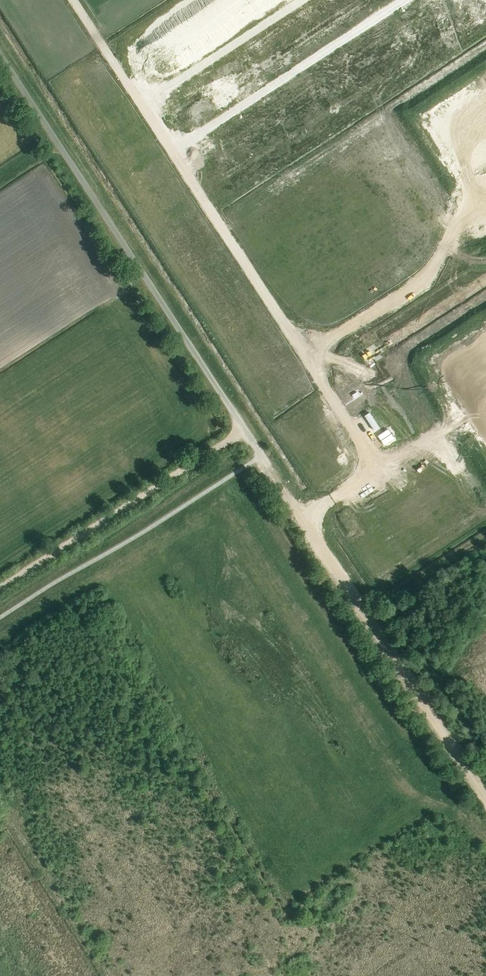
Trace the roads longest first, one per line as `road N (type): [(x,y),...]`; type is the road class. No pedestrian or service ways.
road 1 (unclassified): [(376,632),(0,55)]
road 2 (track): [(245,430),(0,588)]
road 3 (track): [(303,357),(421,281),(446,243),(467,187)]
road 4 (track): [(485,800),(376,632)]

